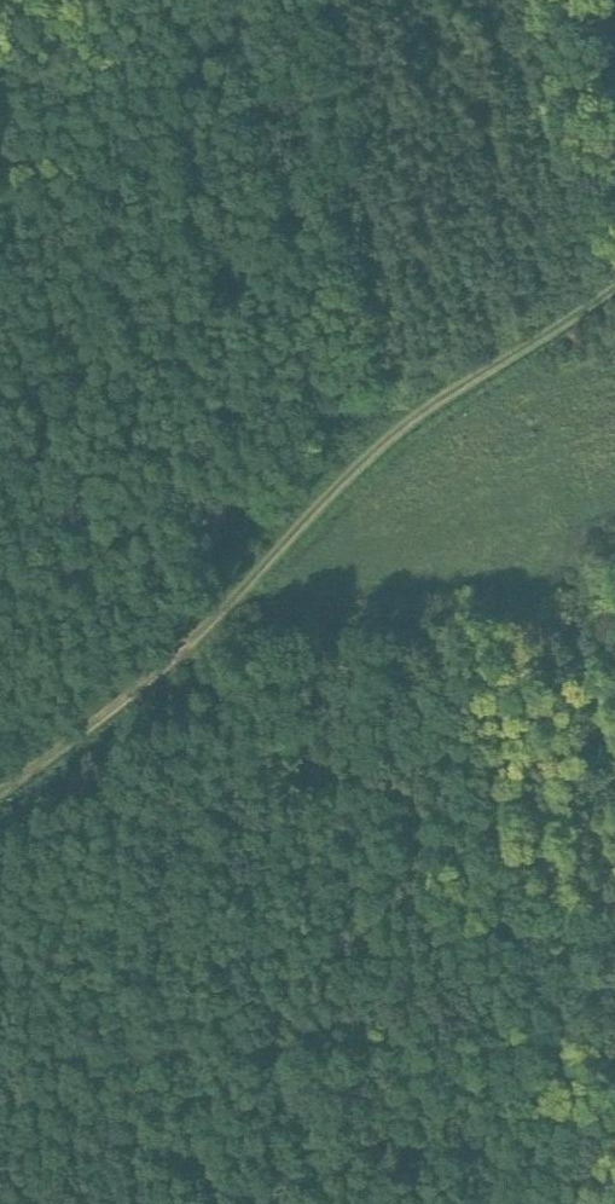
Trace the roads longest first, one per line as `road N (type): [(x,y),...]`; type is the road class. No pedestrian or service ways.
road 1 (track): [(614,287),(396,430),(155,671),(0,789)]

